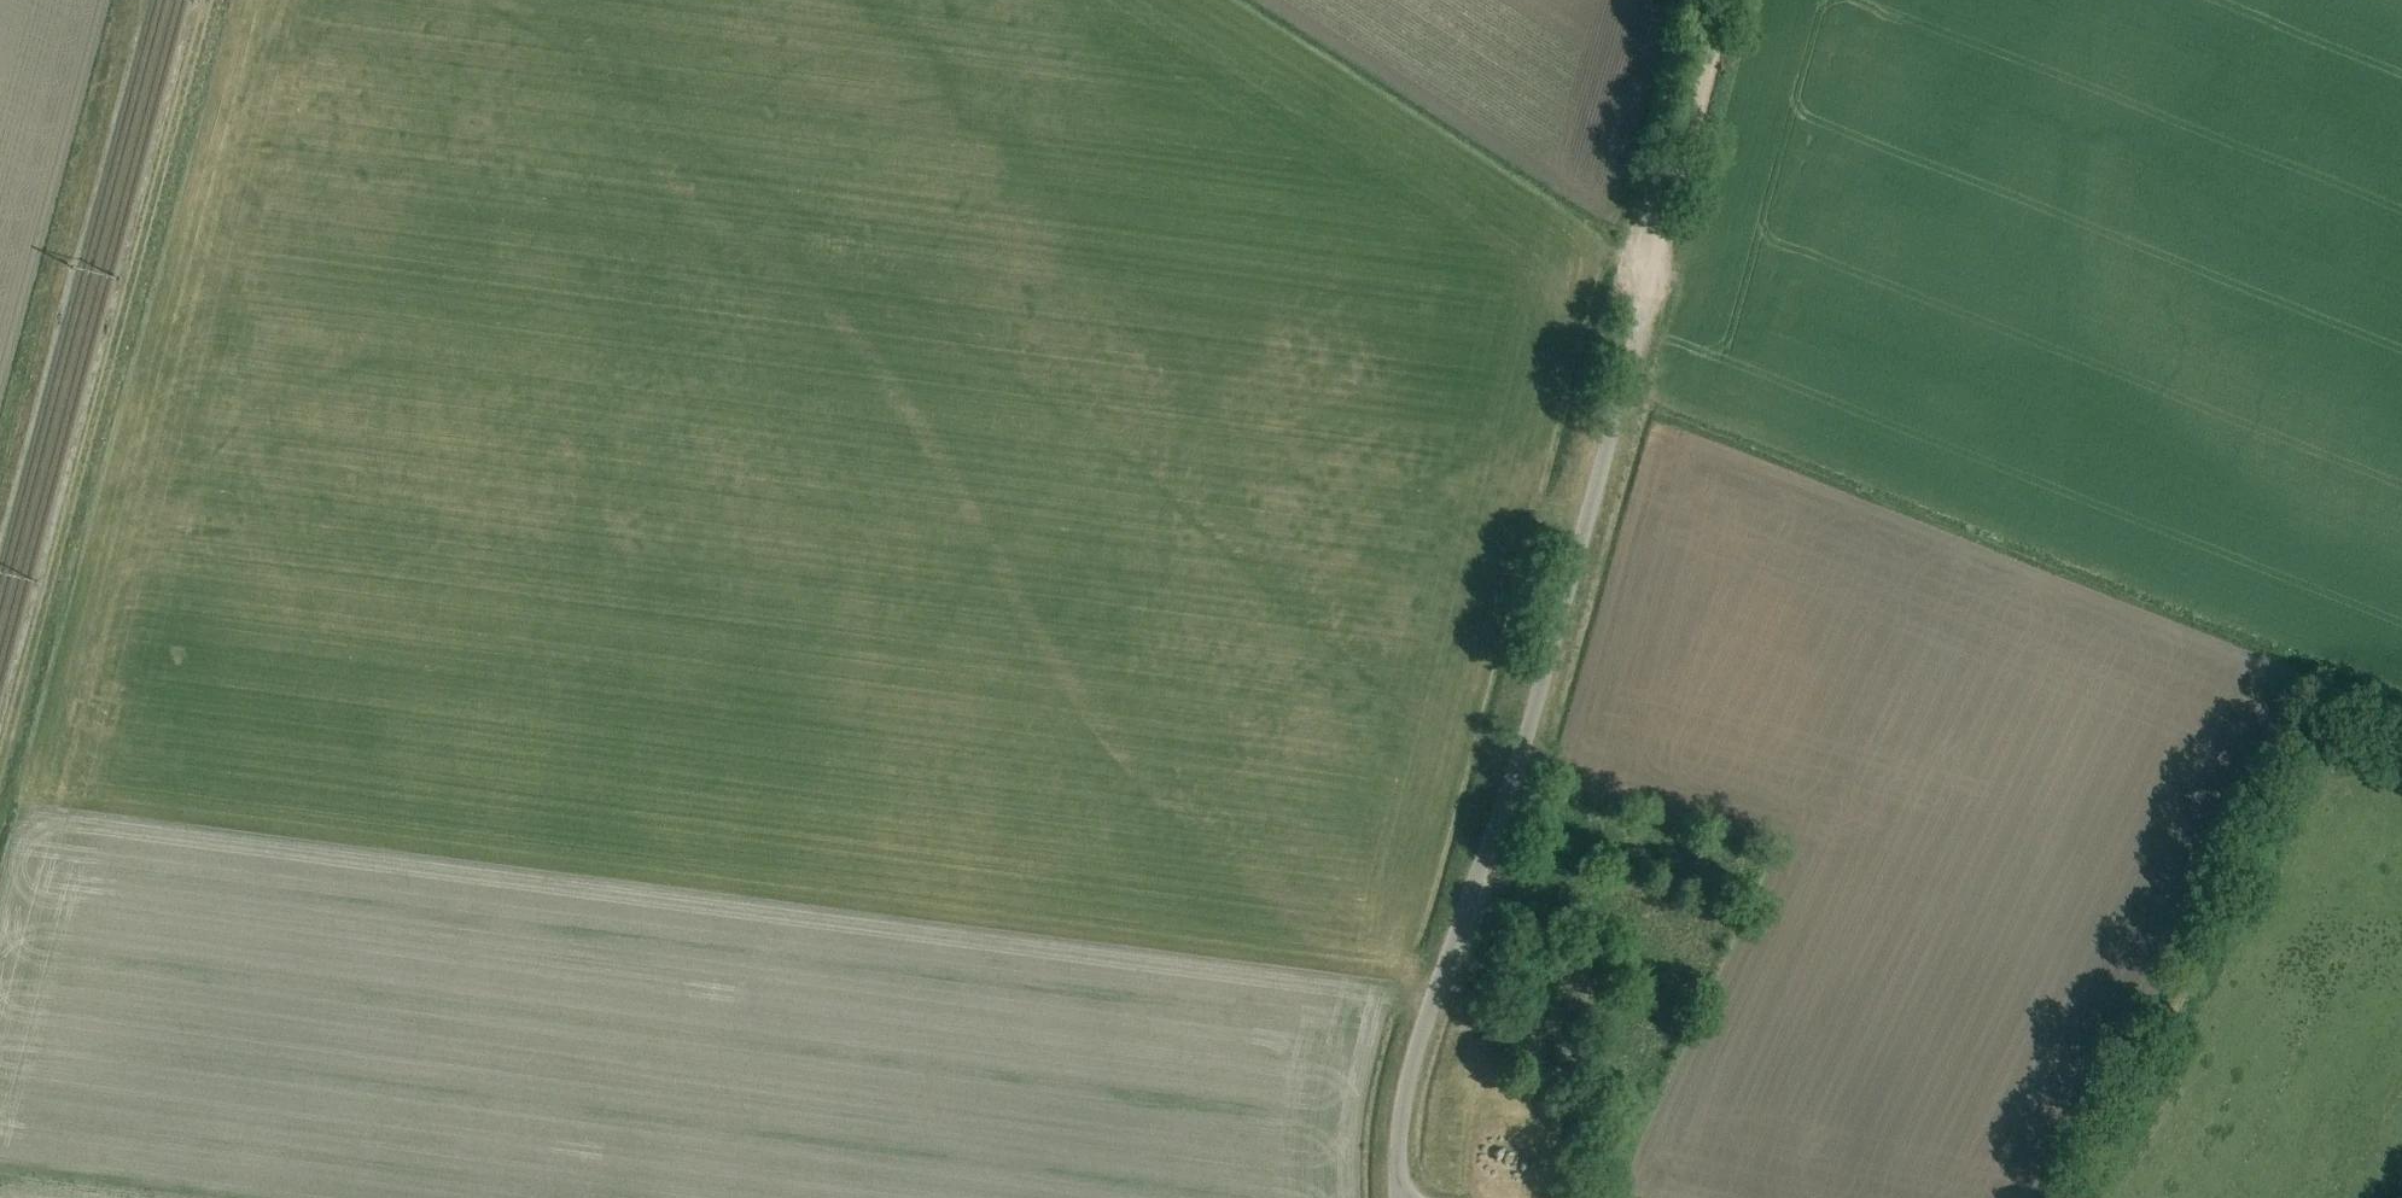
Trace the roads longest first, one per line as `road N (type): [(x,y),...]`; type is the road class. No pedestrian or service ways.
road 1 (unclassified): [(1401,1197),(1412,1071),(1529,730),(1663,230)]
road 2 (track): [(0,779),(210,0)]
road 3 (track): [(1663,230),(1725,0)]

